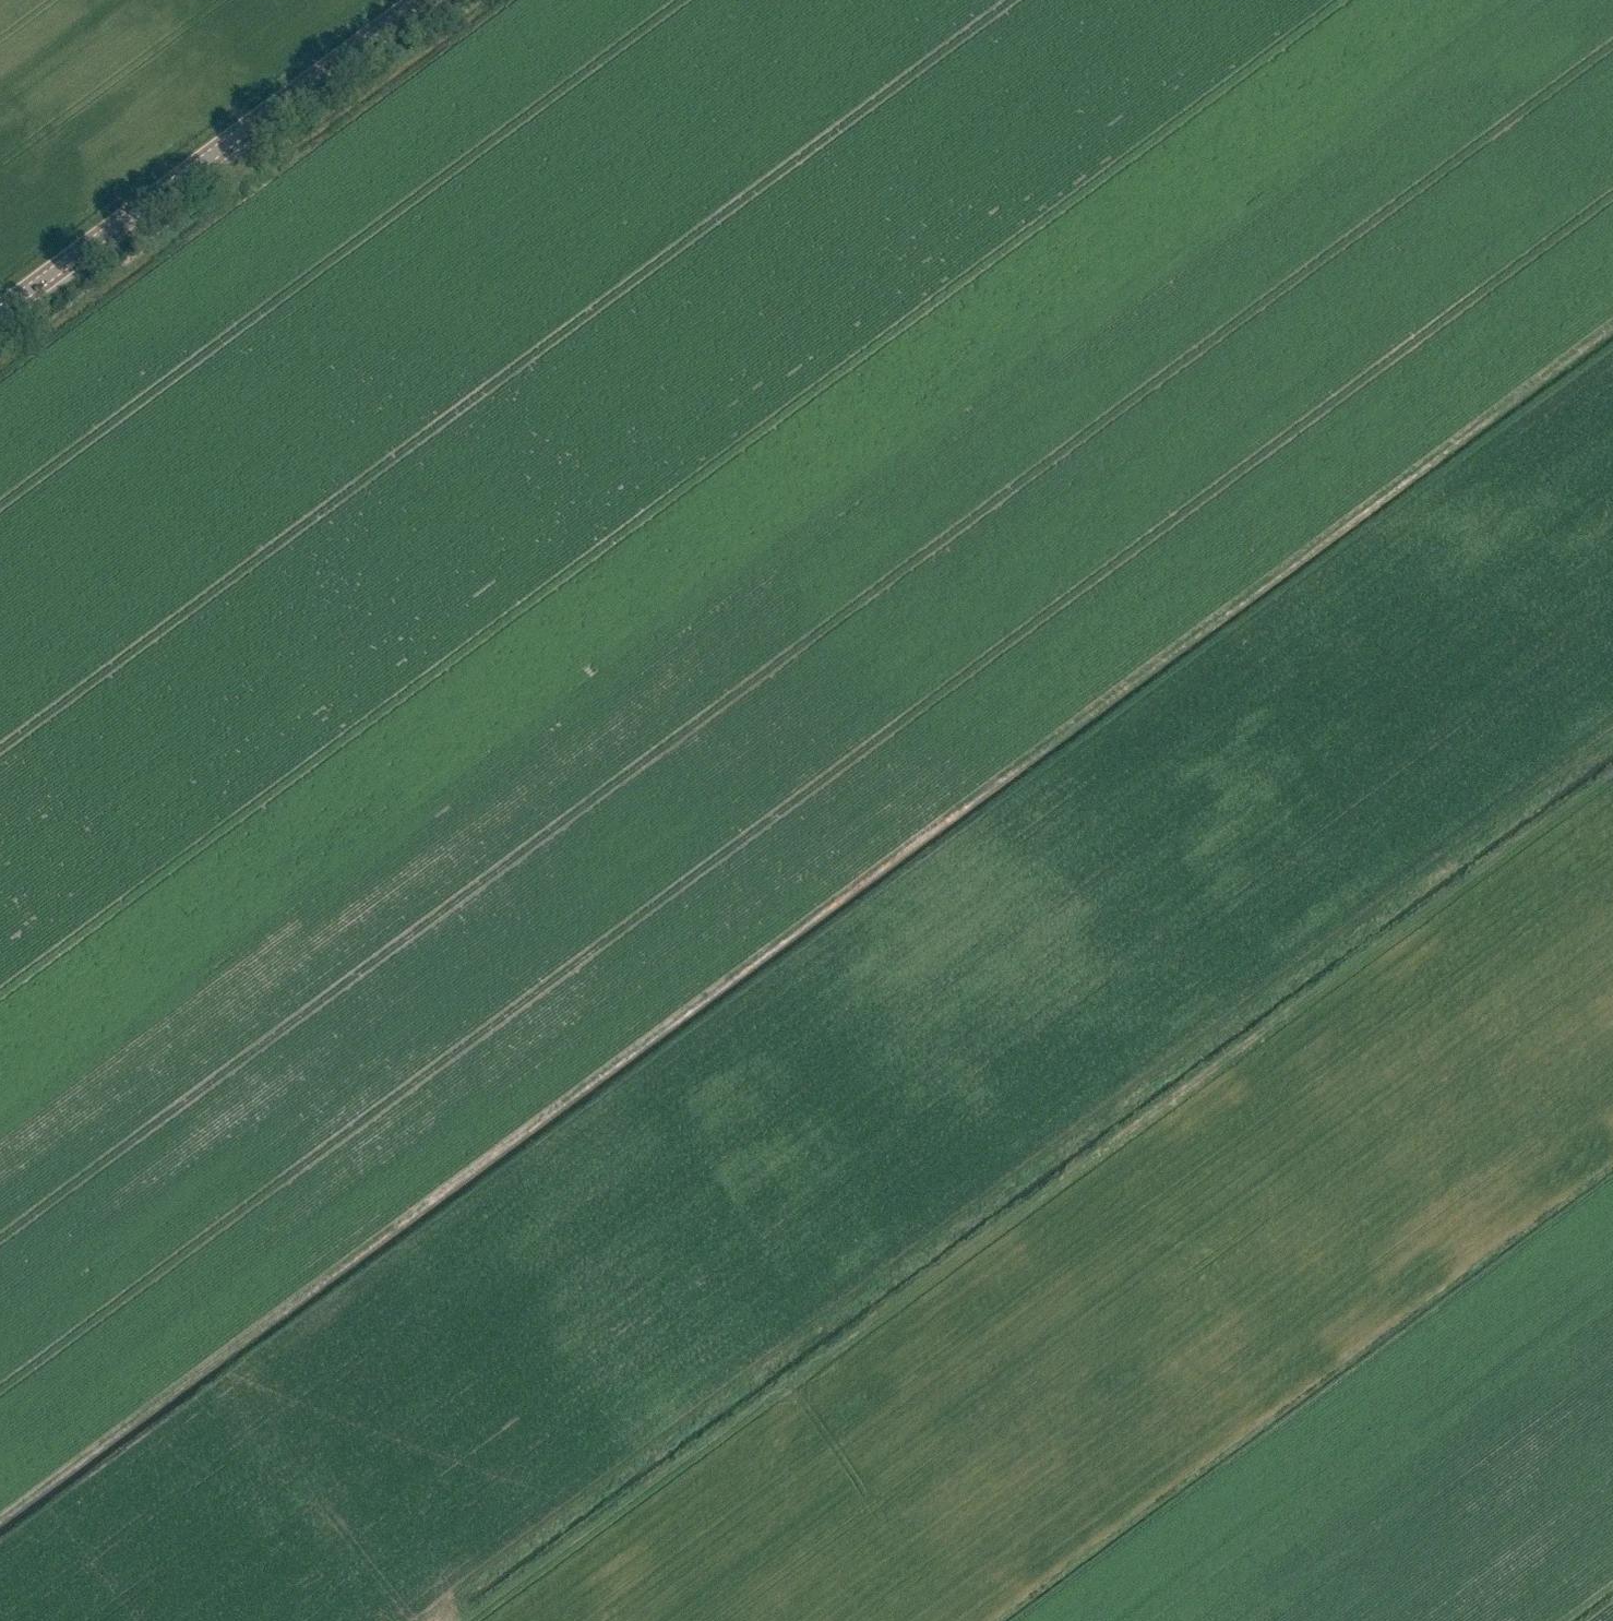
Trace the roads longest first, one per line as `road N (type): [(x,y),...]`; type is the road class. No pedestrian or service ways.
road 1 (tertiary): [(0,316),(427,0)]

